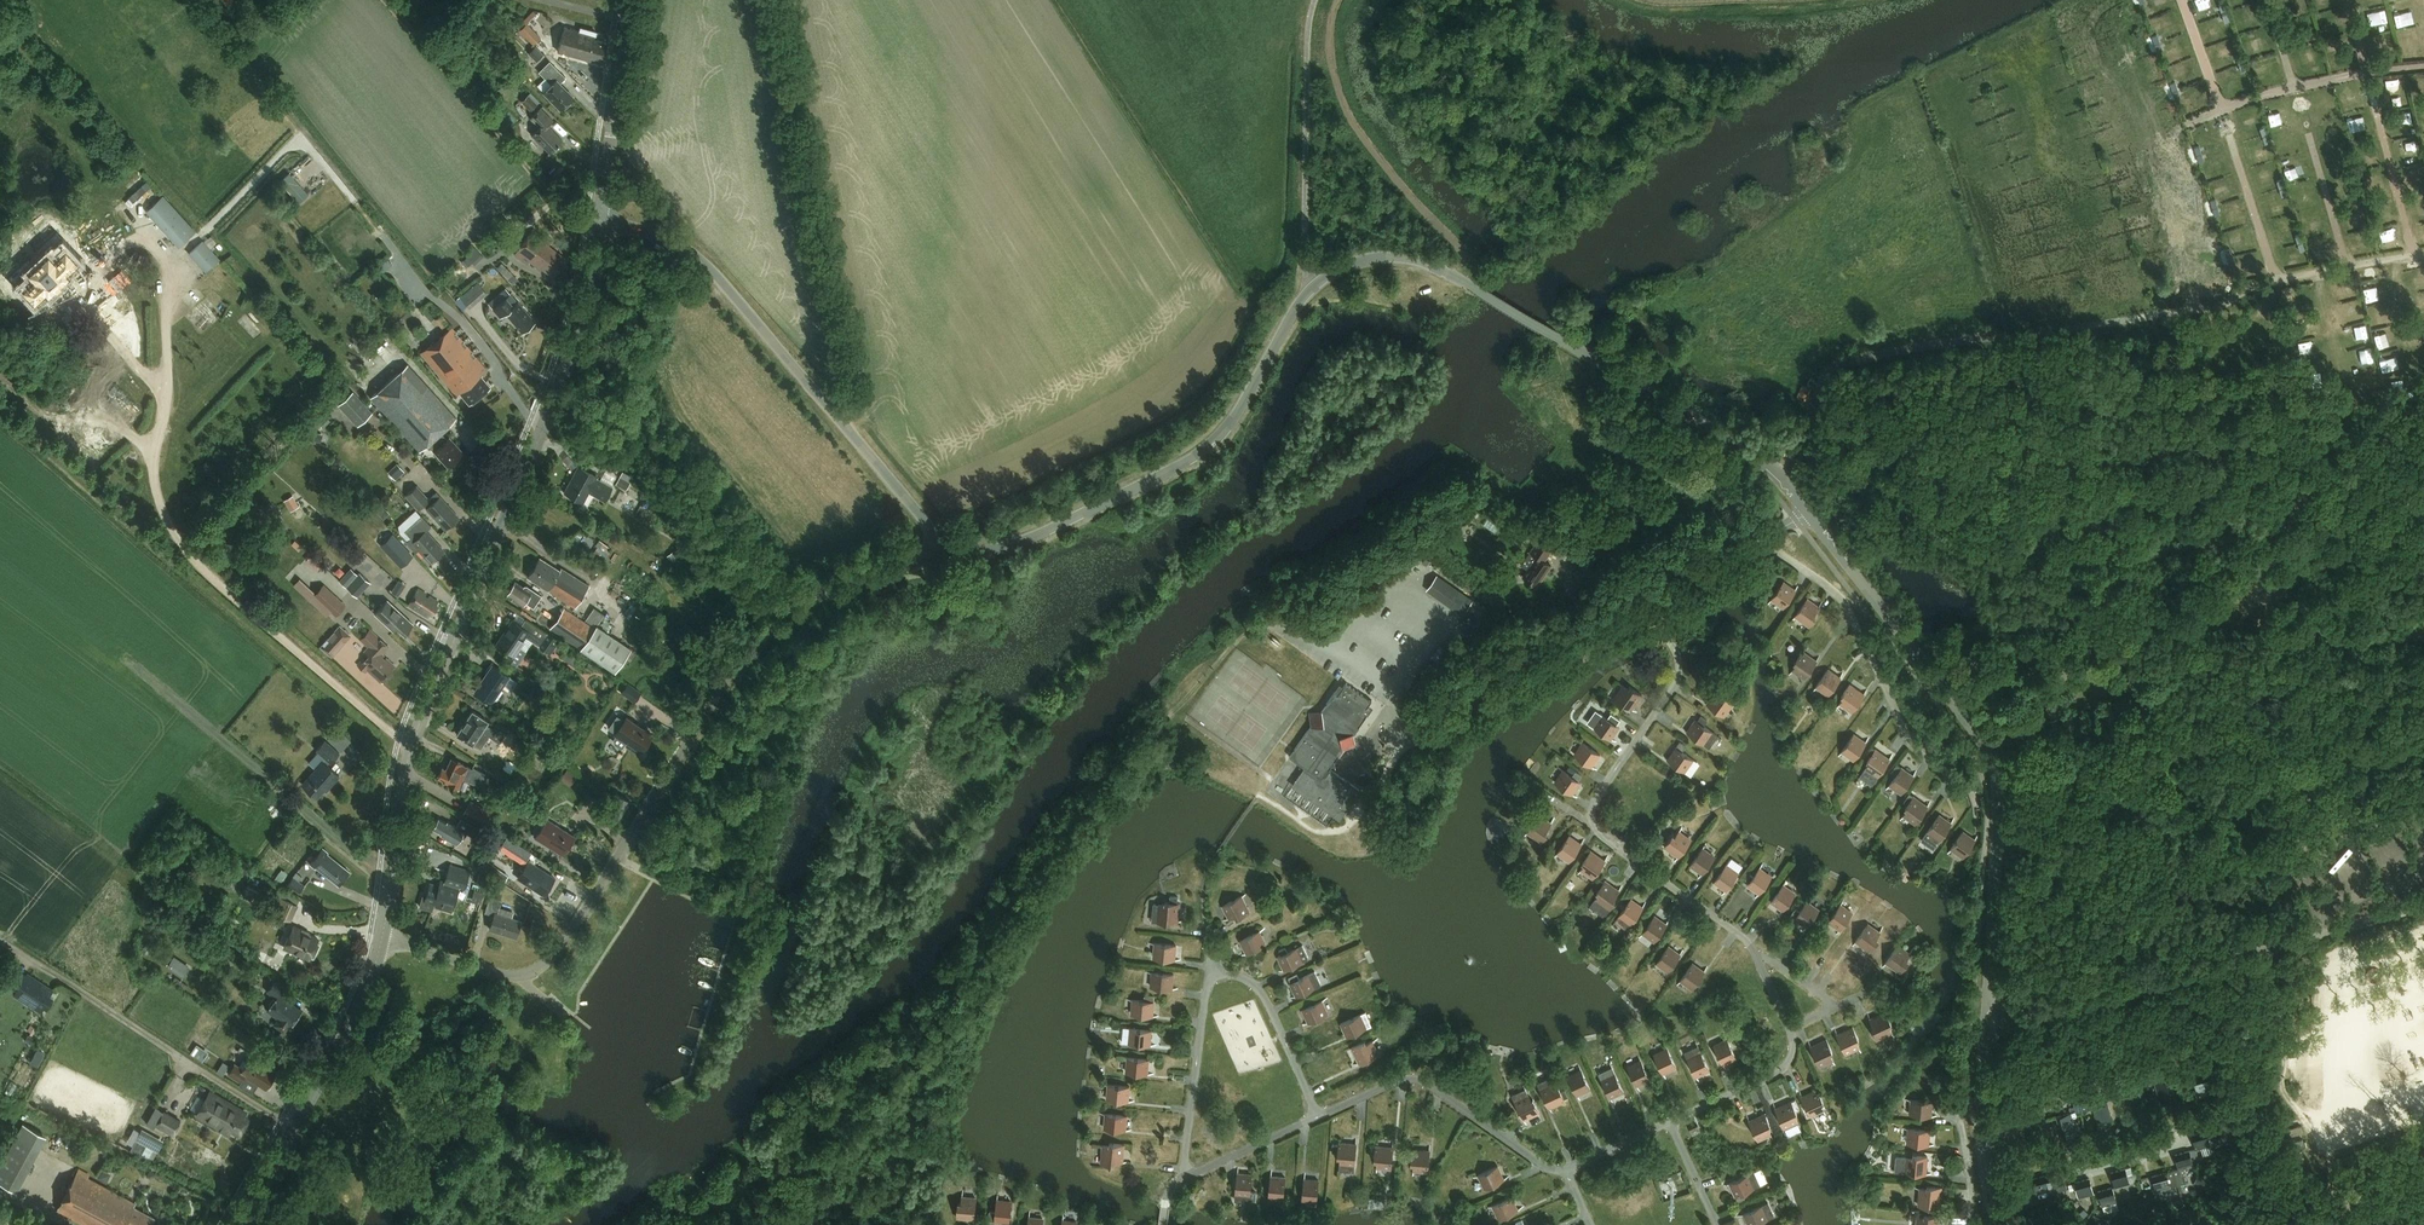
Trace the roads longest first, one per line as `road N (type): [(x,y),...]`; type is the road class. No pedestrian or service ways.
road 1 (unclassified): [(1808,512),(1737,444),(1475,288),(1420,261),(1377,258),(1337,271),(1308,293),(1238,412),(1208,448),(1043,532),(946,559)]
road 2 (unclassified): [(946,559),(830,592),(760,641),(563,942),(536,969),(495,972),(382,940)]
road 3 (tertiary): [(382,940),(413,742),(565,369),(601,220)]
road 4 (track): [(1162,720),(1124,751),(916,1045),(801,1184)]
road 5 (unclassified): [(1988,1016),(1998,806),(1993,764),(1808,512)]
road 6 (unclassified): [(1354,823),(1401,745),(1808,512)]
road 7 (unclassified): [(601,220),(664,236),(697,257),(928,524),(946,559)]
road 8 (unclassified): [(1988,1016),(2048,1013),(2423,906)]
road 9 (track): [(296,1128),(0,940)]
road 10 (tertiary): [(240,1224),(373,978),(382,940)]
road 11 (tertiary): [(601,220),(632,0)]
road 12 (unclassified): [(2001,1224),(1981,1085),(1988,1016)]
road 13 (track): [(1282,626),(1259,627),(1236,640),(1162,720)]

